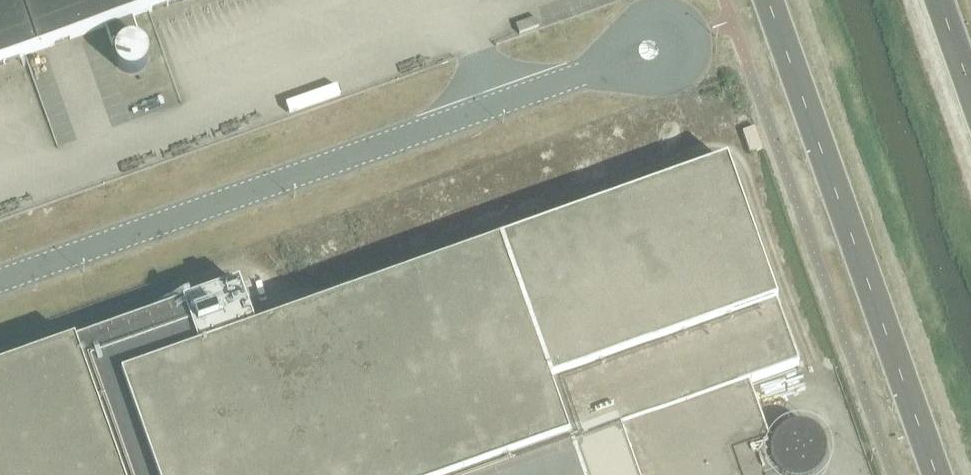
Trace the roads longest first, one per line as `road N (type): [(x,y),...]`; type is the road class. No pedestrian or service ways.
road 1 (unclassified): [(671,43),(0,280)]
road 2 (tertiary): [(765,0),(934,474)]

